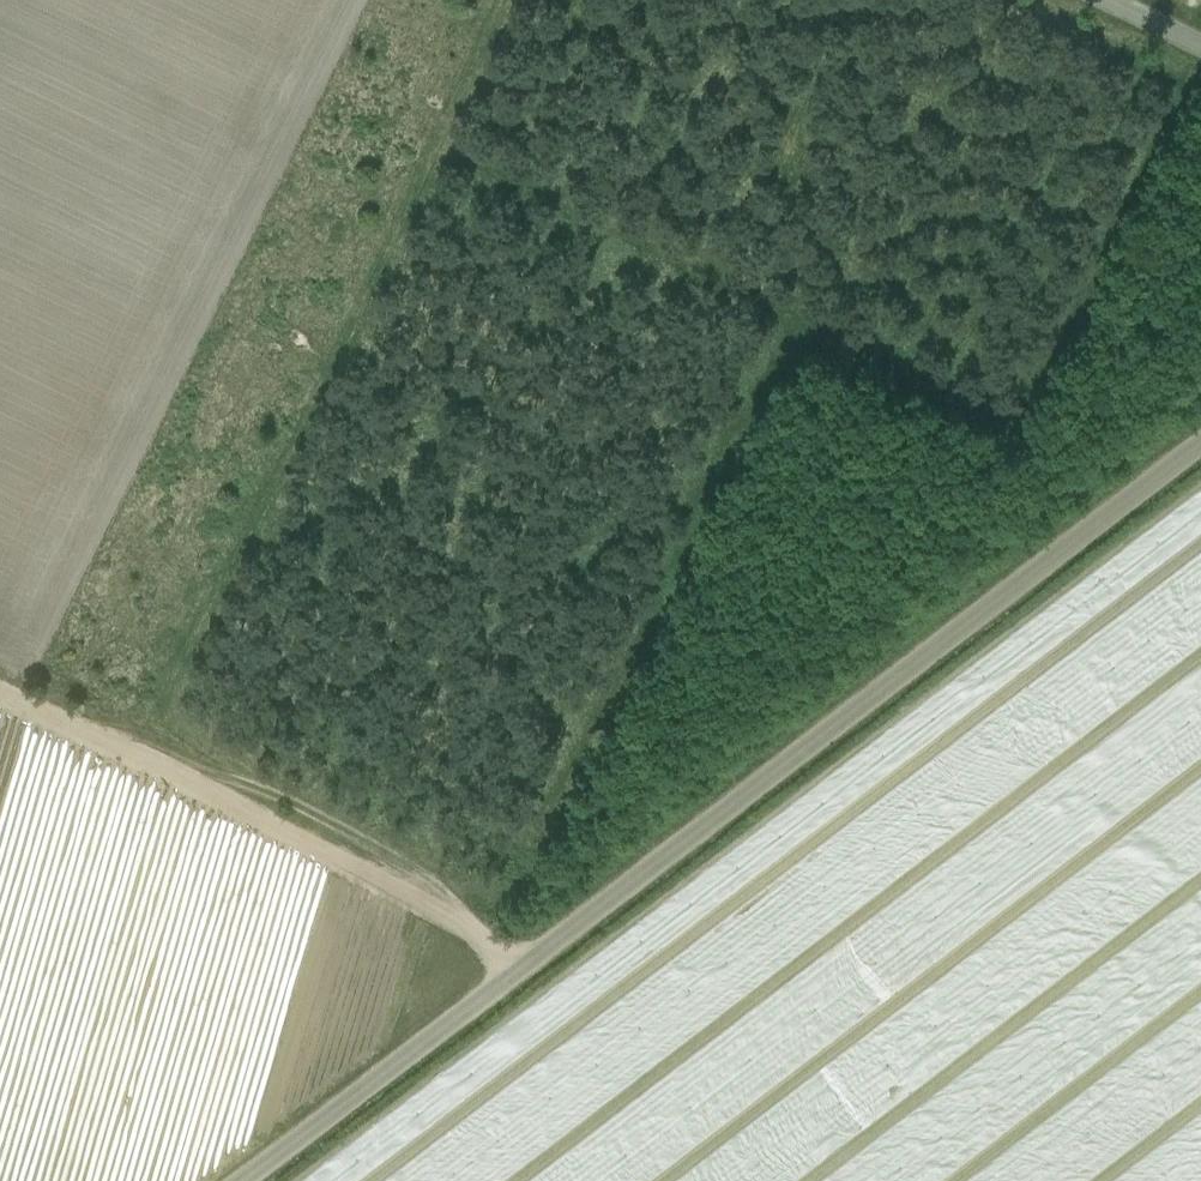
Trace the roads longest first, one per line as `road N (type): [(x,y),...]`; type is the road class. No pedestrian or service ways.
road 1 (unclassified): [(236,1180),(1200,444)]
road 2 (track): [(518,970),(501,950),(373,880),(0,691)]

